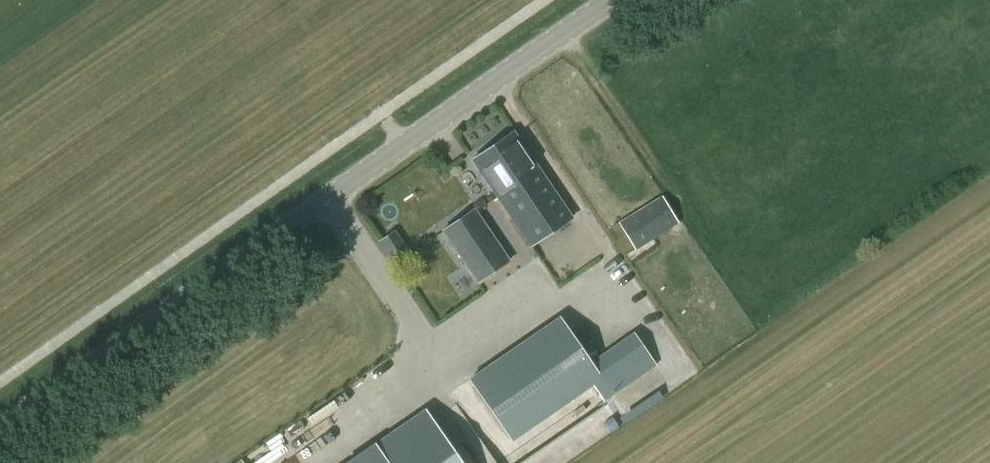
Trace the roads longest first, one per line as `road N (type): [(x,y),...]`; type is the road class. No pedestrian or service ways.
road 1 (tertiary): [(0,429),(613,0)]

